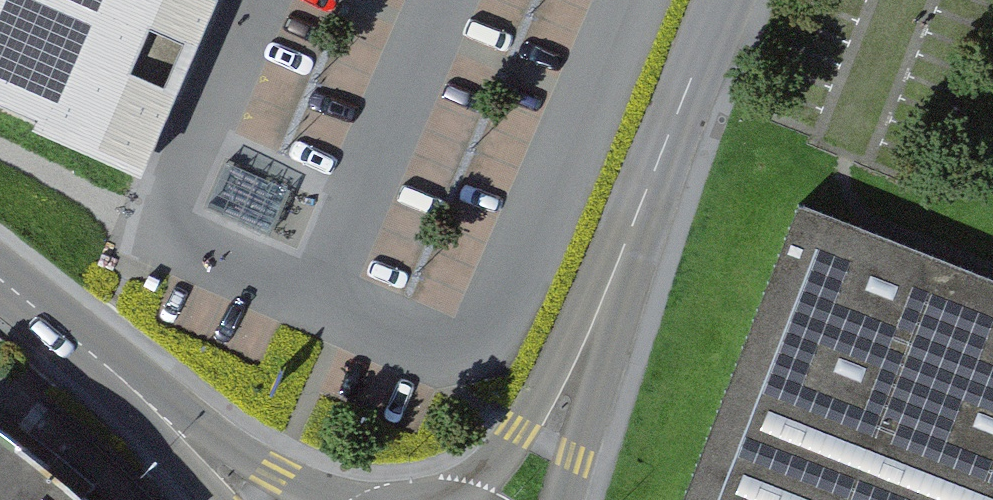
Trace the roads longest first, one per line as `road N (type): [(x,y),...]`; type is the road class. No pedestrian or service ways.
road 1 (tertiary): [(728,0),(584,355)]
road 2 (tertiary): [(188,440),(0,279)]
road 3 (tertiary): [(584,355),(464,499)]
road 4 (tertiary): [(335,499),(188,440)]
road 5 (tertiary): [(560,499),(584,355)]

